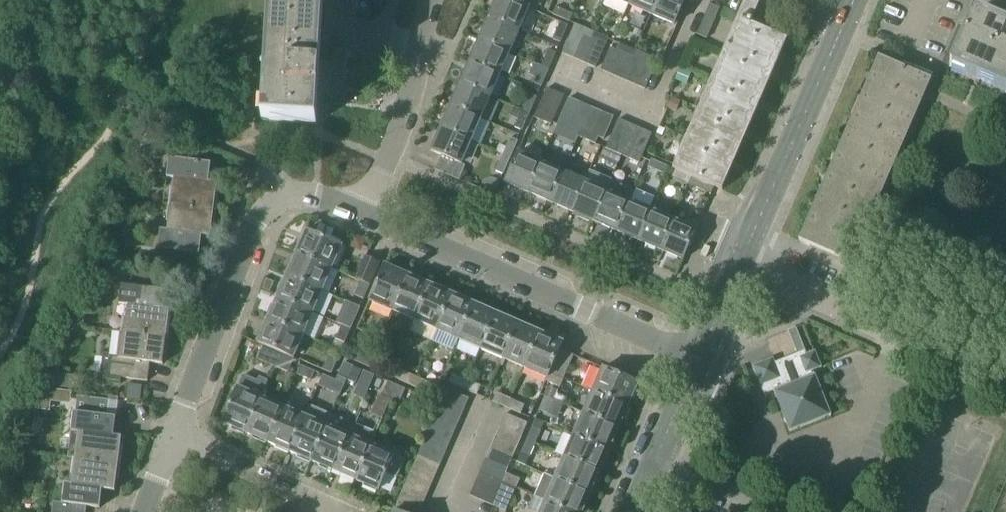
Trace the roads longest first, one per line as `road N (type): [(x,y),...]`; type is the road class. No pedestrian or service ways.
road 1 (residential): [(699,361),(363,214)]
road 2 (residential): [(171,442),(251,224),(289,195)]
road 3 (tertiary): [(744,255),(855,0)]
road 4 (residential): [(933,338),(744,255)]
road 5 (residential): [(332,511),(171,442)]
road 6 (residential): [(363,214),(409,101),(420,50)]
road 7 (residential): [(769,511),(656,462)]

